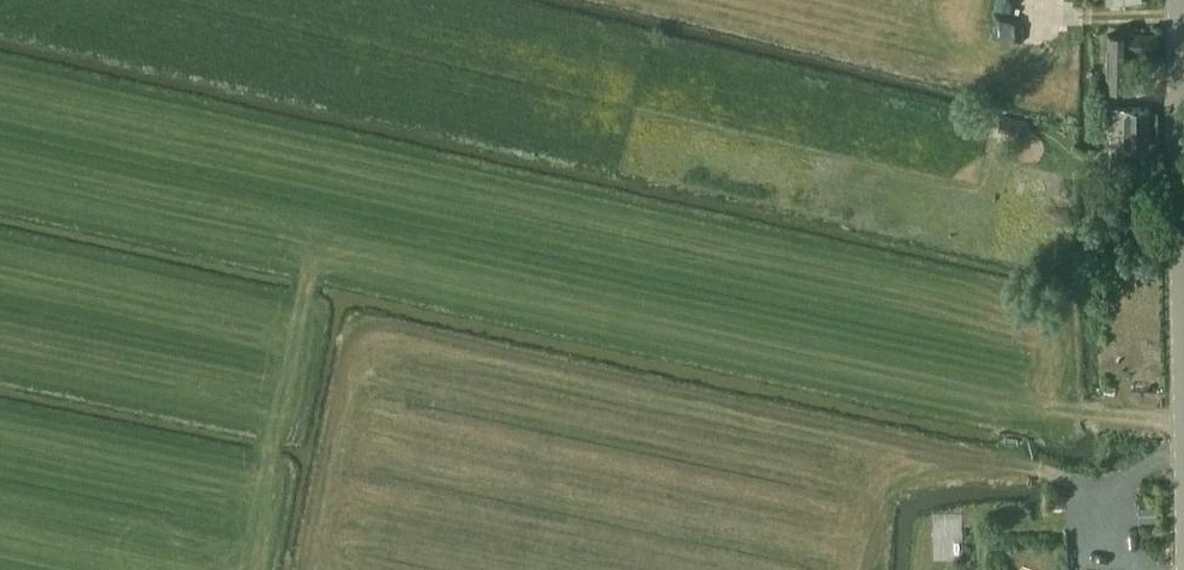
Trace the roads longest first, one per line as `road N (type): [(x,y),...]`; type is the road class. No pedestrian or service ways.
road 1 (unclassified): [(1183,405),(1177,0)]

